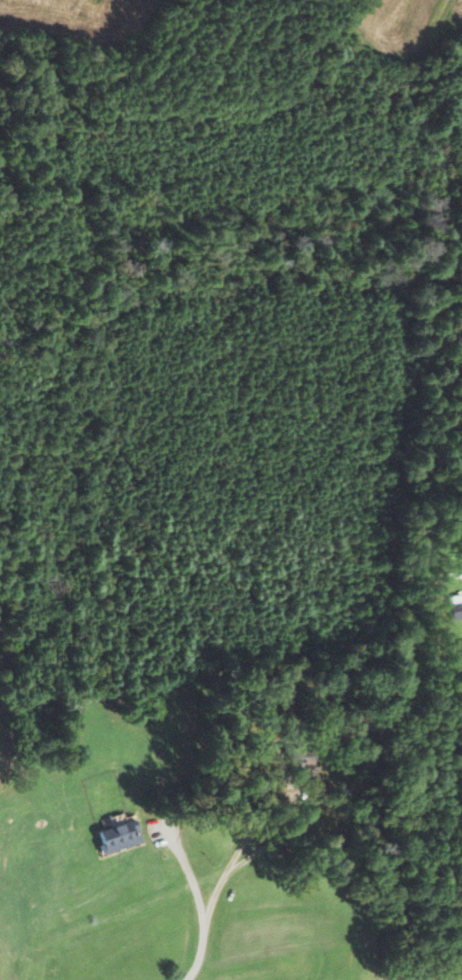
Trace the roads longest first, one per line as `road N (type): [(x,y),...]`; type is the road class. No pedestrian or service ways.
road 1 (residential): [(185,979),(203,926),(164,831)]

